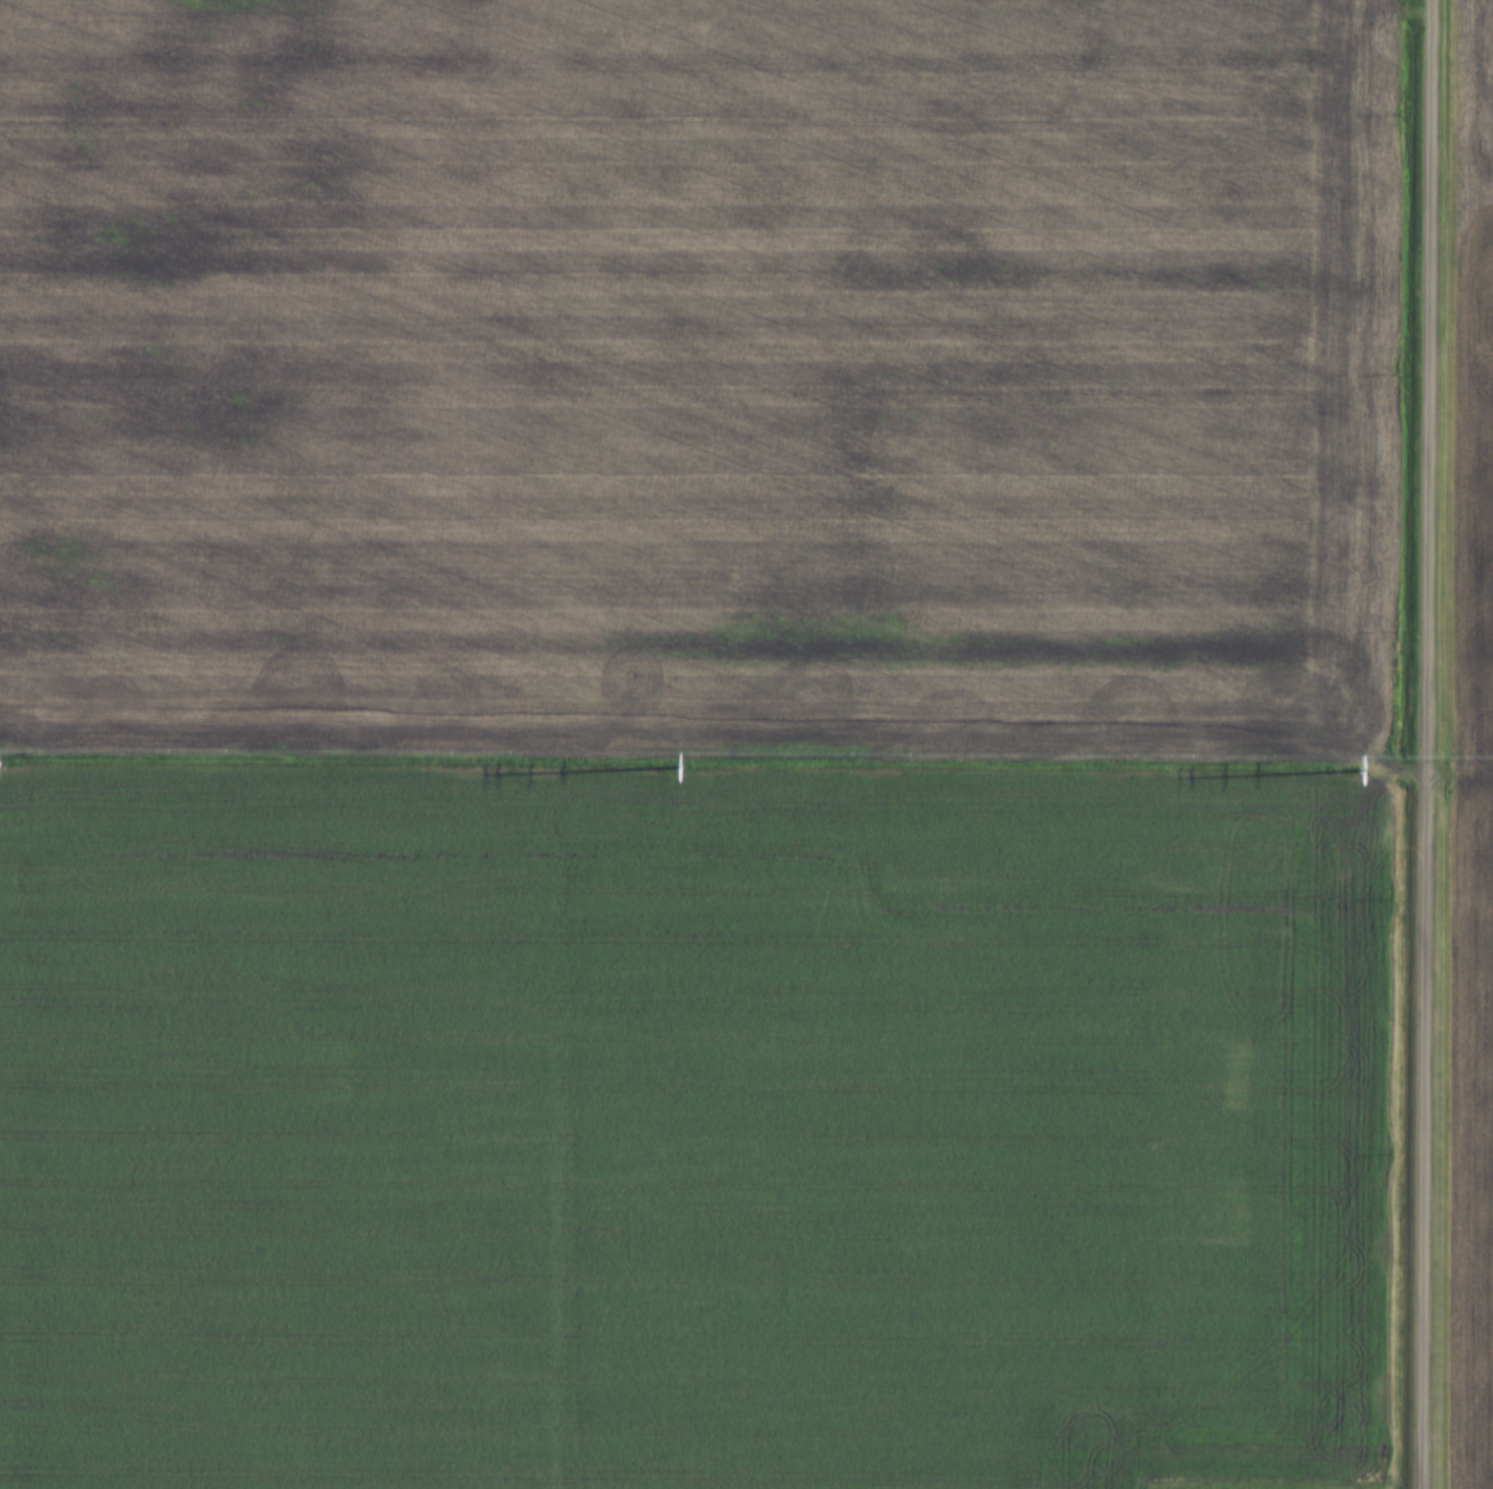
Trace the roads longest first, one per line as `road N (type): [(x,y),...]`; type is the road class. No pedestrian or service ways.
road 1 (residential): [(1425,1488),(1432,0)]

